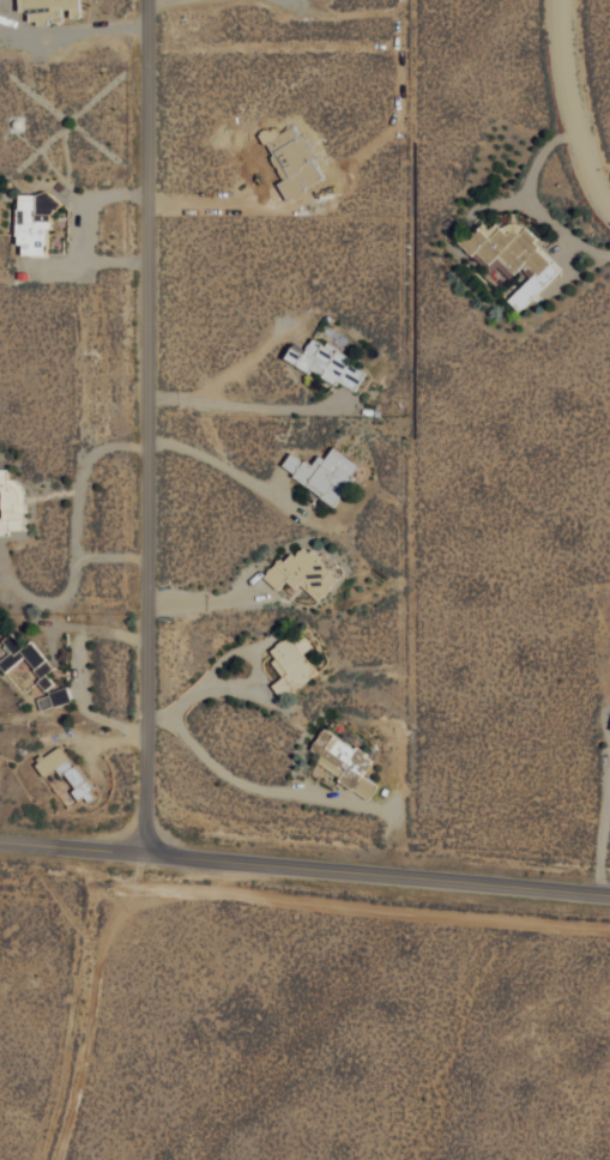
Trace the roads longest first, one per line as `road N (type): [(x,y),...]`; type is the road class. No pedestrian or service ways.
road 1 (tertiary): [(140,852),(149,0)]
road 2 (secondary): [(140,852),(609,894)]
road 3 (track): [(52,1159),(140,852)]
road 4 (residential): [(609,201),(585,170),(558,48),(563,0)]
road 5 (tertiary): [(0,839),(140,852)]

